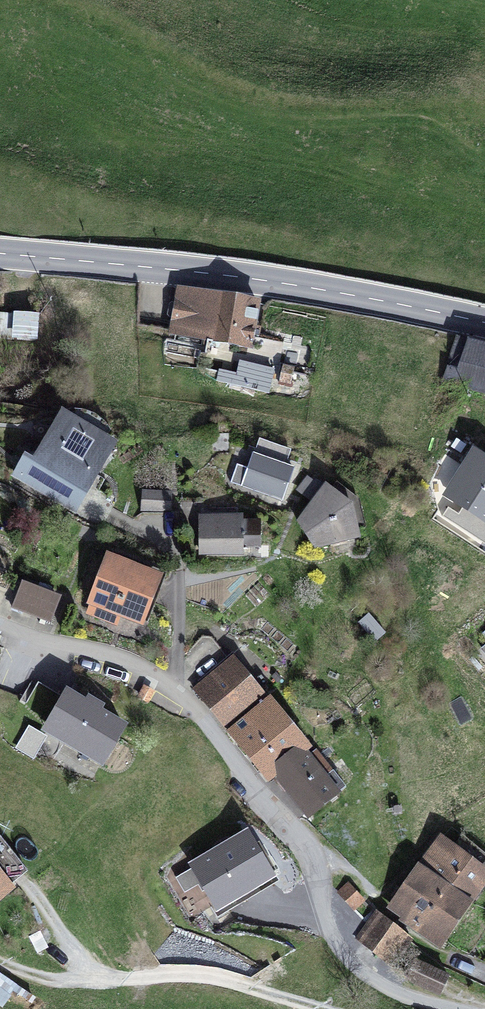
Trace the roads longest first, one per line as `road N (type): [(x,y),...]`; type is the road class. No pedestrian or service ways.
road 1 (residential): [(454,1008),(382,987),(355,967),(330,931),(315,855),(177,690),(124,658),(0,626)]
road 2 (primary): [(484,323),(306,287),(0,253)]

